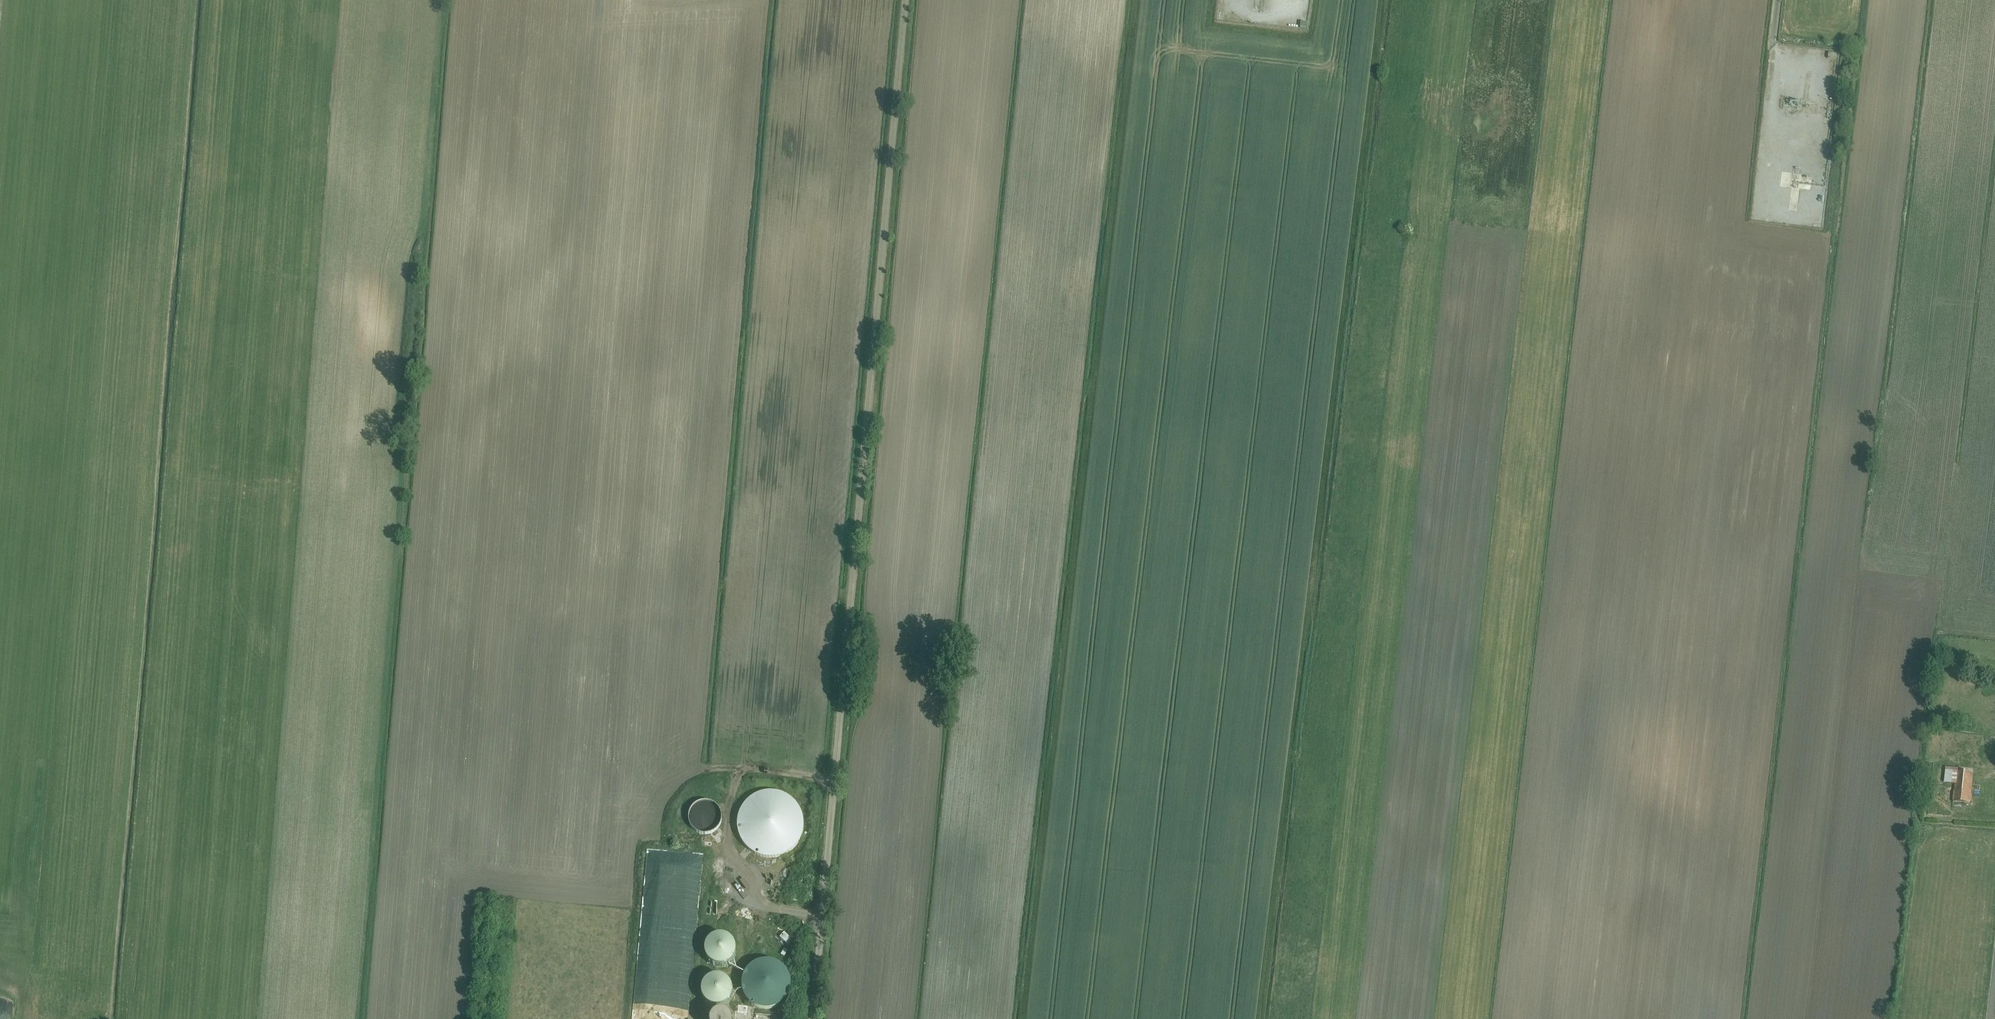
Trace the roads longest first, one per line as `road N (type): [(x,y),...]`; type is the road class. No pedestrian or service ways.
road 1 (unclassified): [(905,0),(814,1018)]

